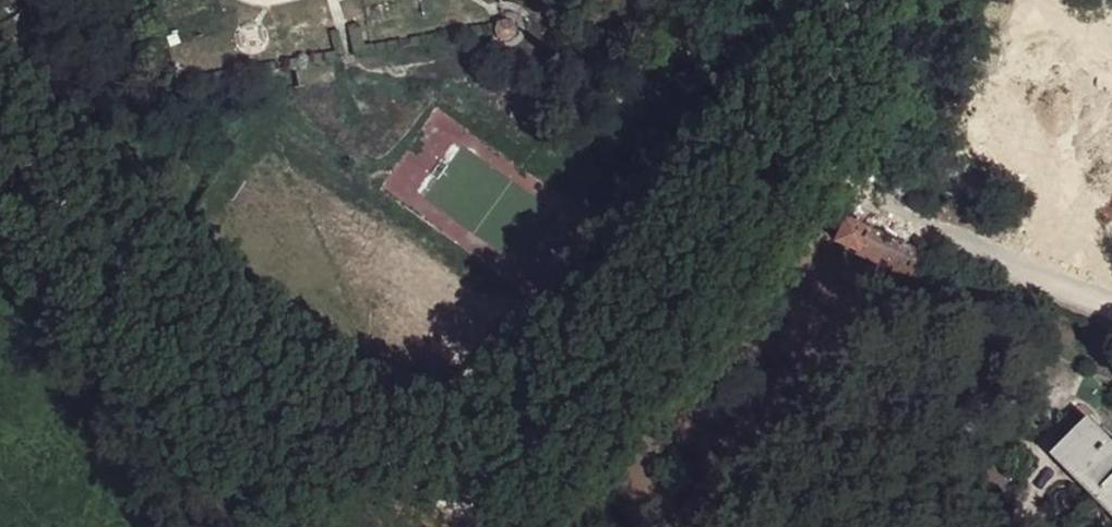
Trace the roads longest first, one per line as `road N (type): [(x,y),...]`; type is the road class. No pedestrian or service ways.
road 1 (residential): [(478,467),(520,441),(778,143),(824,76),(859,0)]

